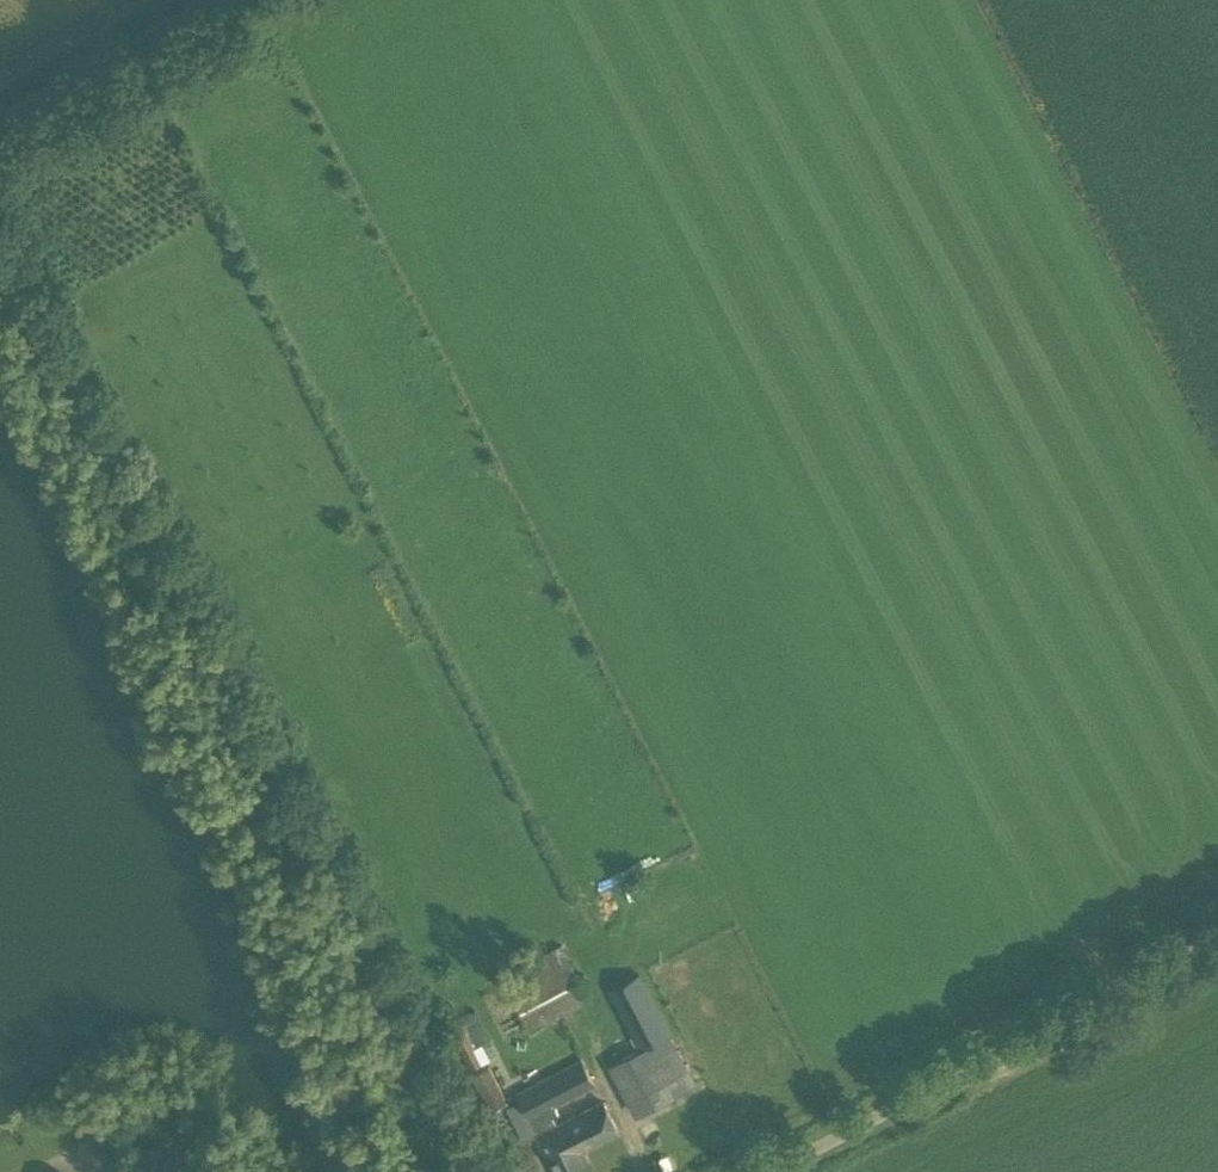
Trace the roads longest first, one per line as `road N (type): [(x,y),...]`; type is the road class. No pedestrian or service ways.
road 1 (unclassified): [(761,1171),(1217,931)]

